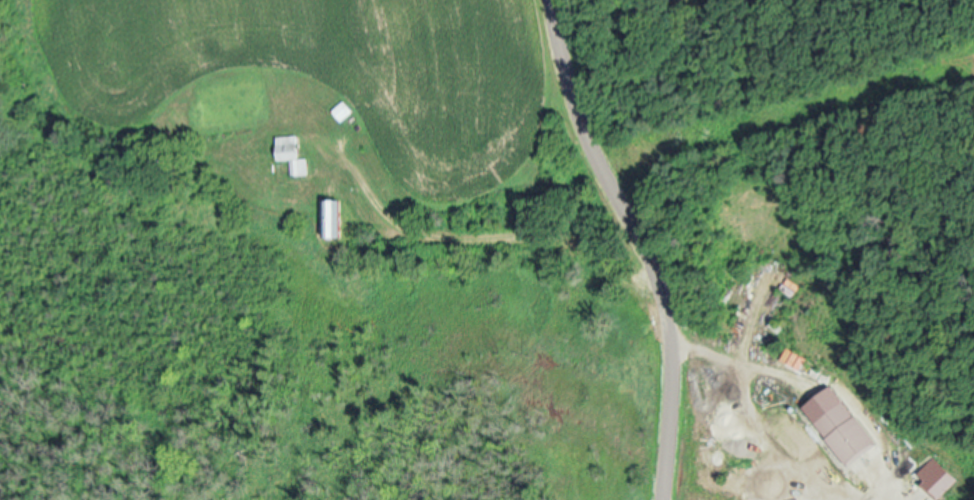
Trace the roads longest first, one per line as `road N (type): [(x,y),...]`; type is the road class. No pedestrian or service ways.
road 1 (residential): [(660,499),(657,283),(584,129),(549,0)]

